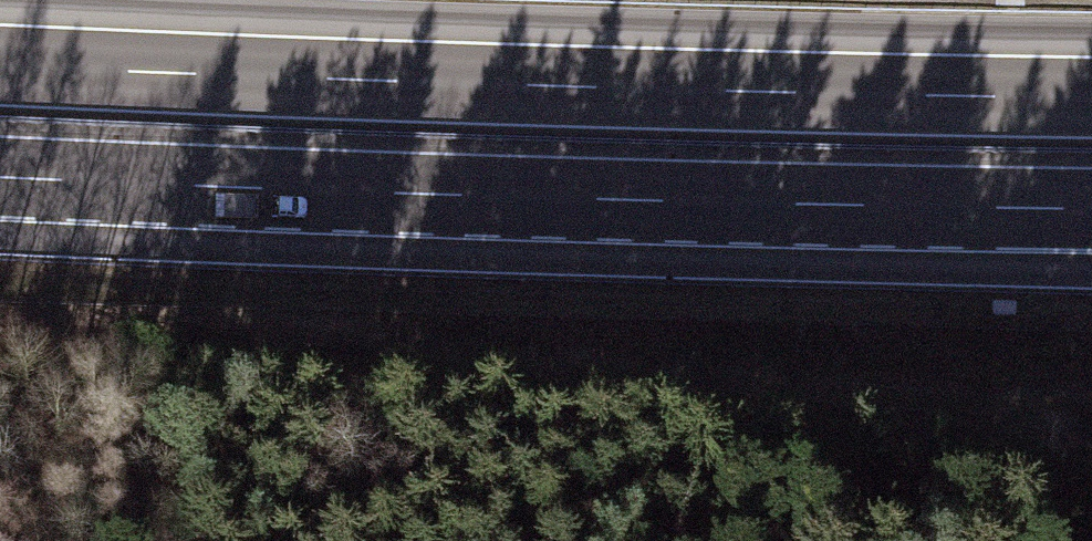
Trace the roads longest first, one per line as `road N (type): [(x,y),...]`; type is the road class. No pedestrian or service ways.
road 1 (track): [(0,354),(255,361),(812,427),(1091,434)]
road 2 (motorway): [(1091,97),(0,66)]
road 3 (motorway): [(0,178),(997,208)]

